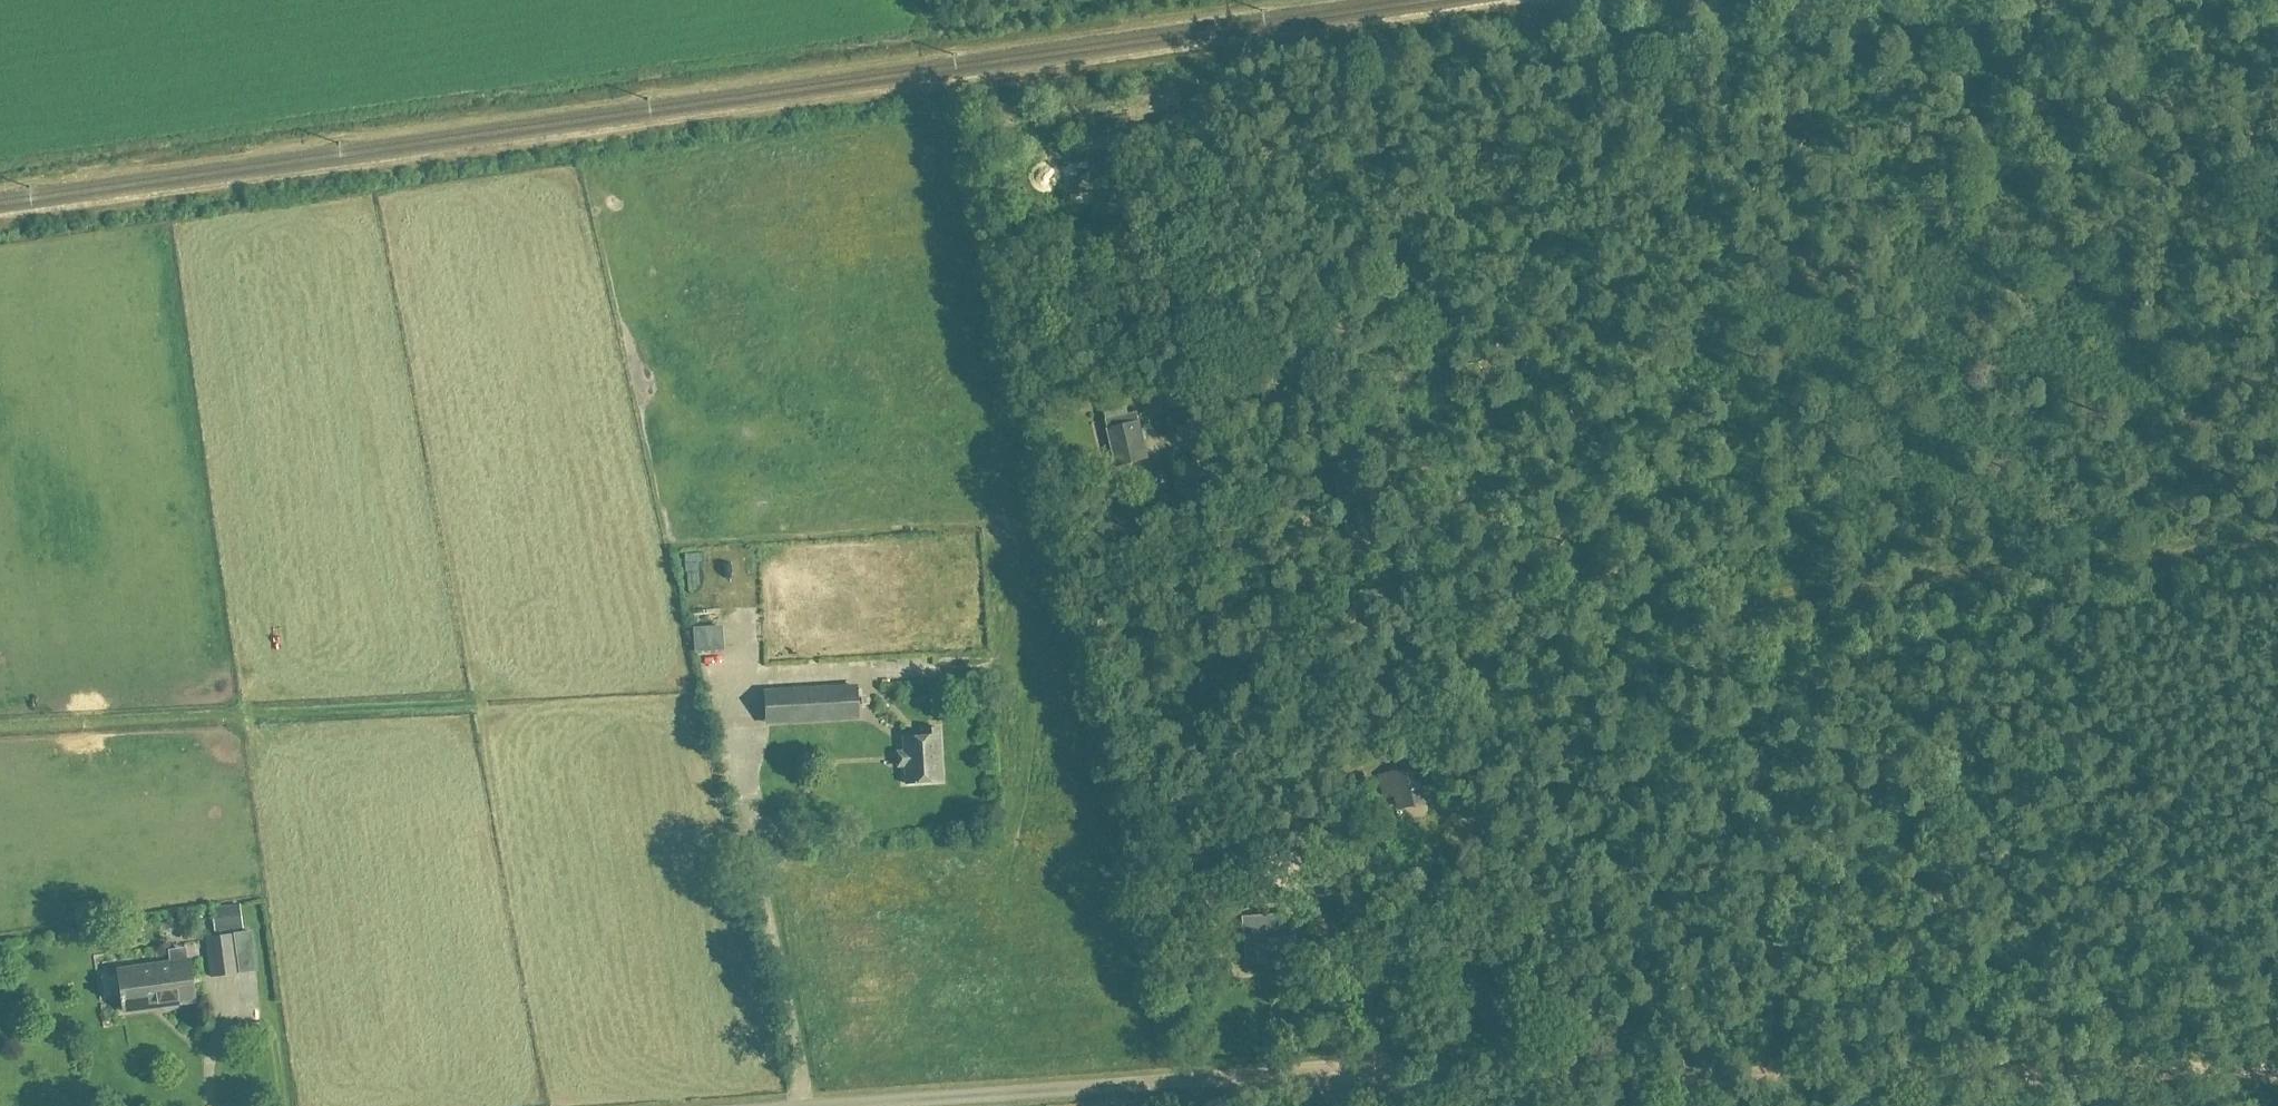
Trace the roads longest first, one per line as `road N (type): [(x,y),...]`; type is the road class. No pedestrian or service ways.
road 1 (track): [(1160,203),(1185,283),(1249,388),(1211,478),(1235,548),(1345,630),(1340,757),(1377,853),(1368,949),(1385,1066)]
road 2 (track): [(2277,1068),(1983,1068),(1659,1083),(1479,1061),(1385,1066)]
road 3 (unclassified): [(819,1105),(1385,1066)]

